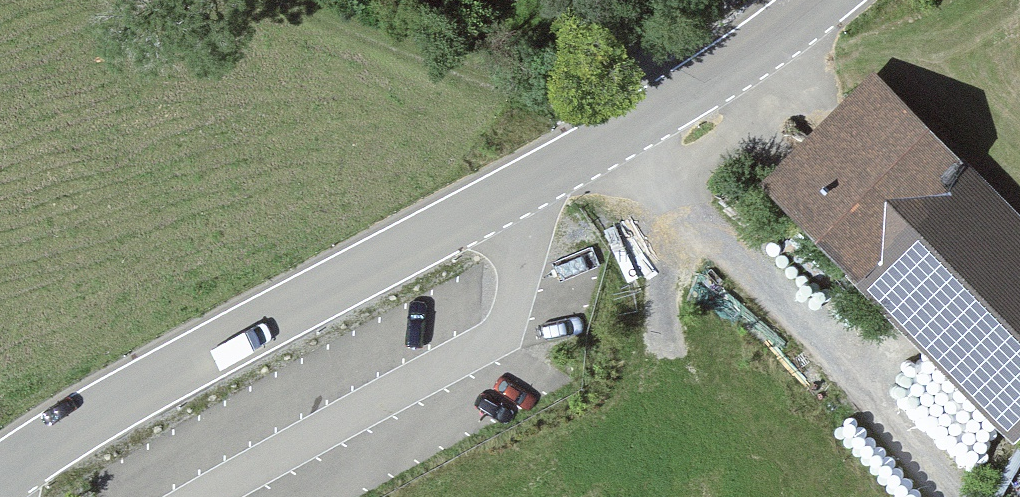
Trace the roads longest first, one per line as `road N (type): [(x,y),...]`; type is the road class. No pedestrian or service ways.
road 1 (tertiary): [(0,472),(631,129)]
road 2 (track): [(293,0),(566,112),(631,129)]
road 3 (tertiary): [(631,129),(820,0)]
road 4 (unclassified): [(631,129),(618,85),(719,0)]

